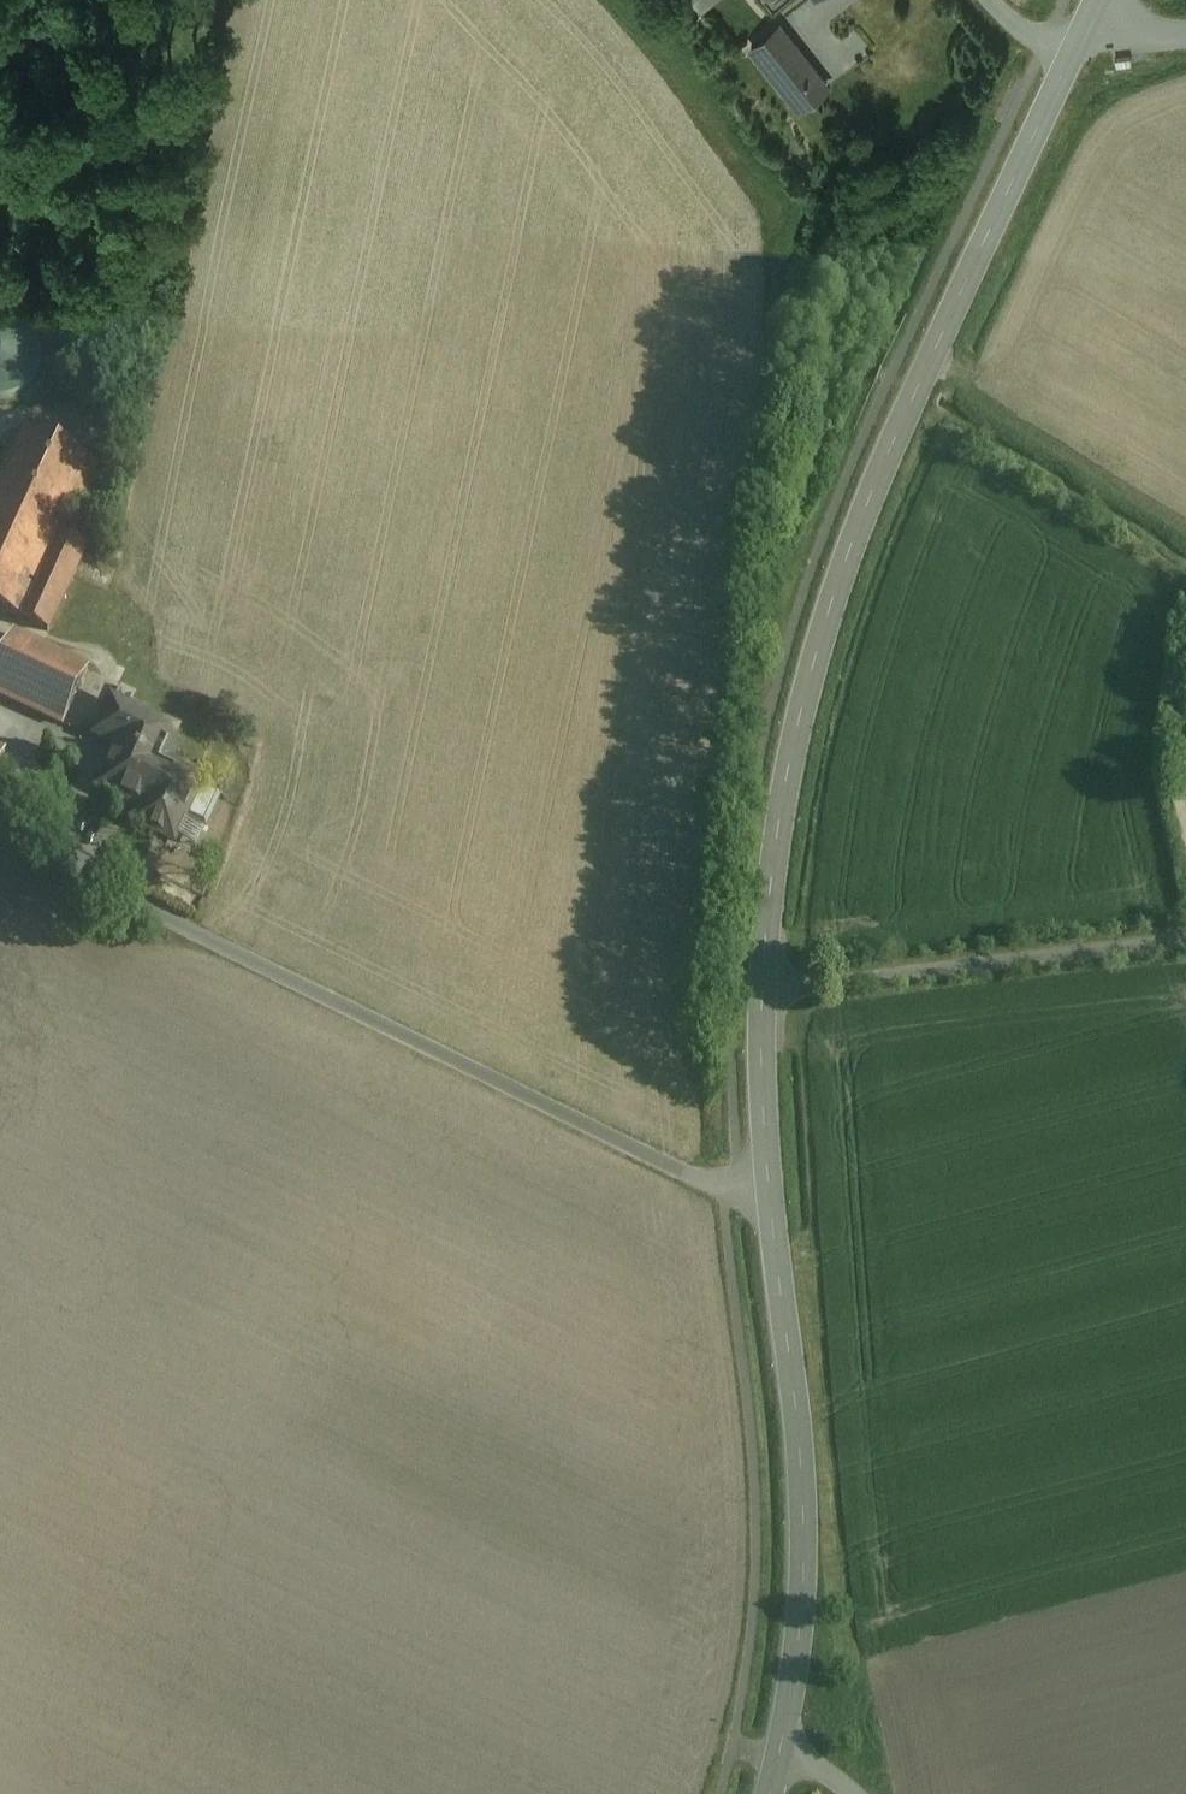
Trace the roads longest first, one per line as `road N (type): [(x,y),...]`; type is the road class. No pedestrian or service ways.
road 1 (tertiary): [(1073,49),(870,492),(809,676),(770,865),(761,1075),(803,1518),(799,1631),(780,1751)]

